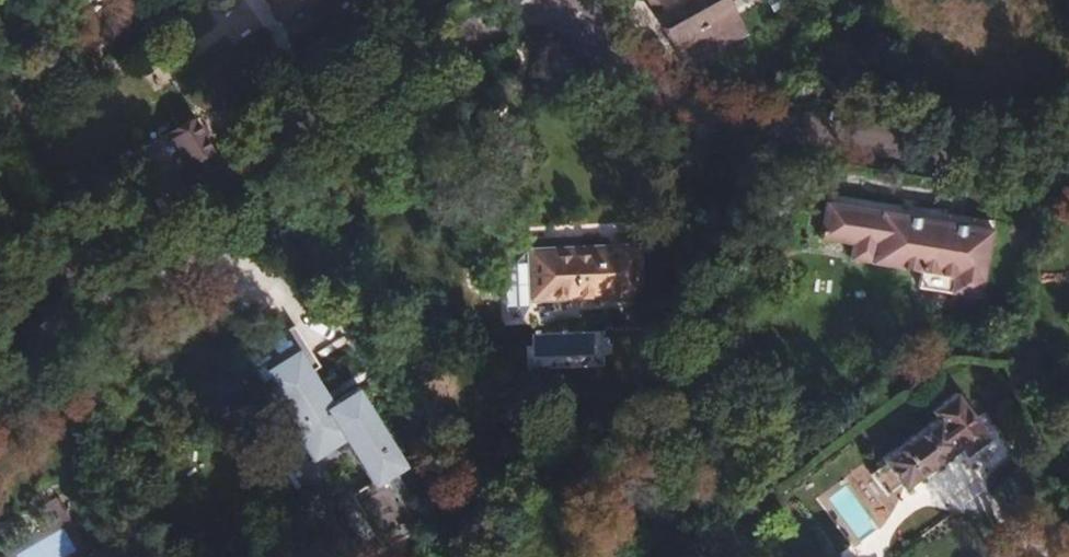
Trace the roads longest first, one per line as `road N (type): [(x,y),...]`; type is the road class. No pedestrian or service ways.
road 1 (residential): [(0,307),(525,0)]
road 2 (residential): [(567,0),(613,57),(683,104),(749,124),(1068,177)]

